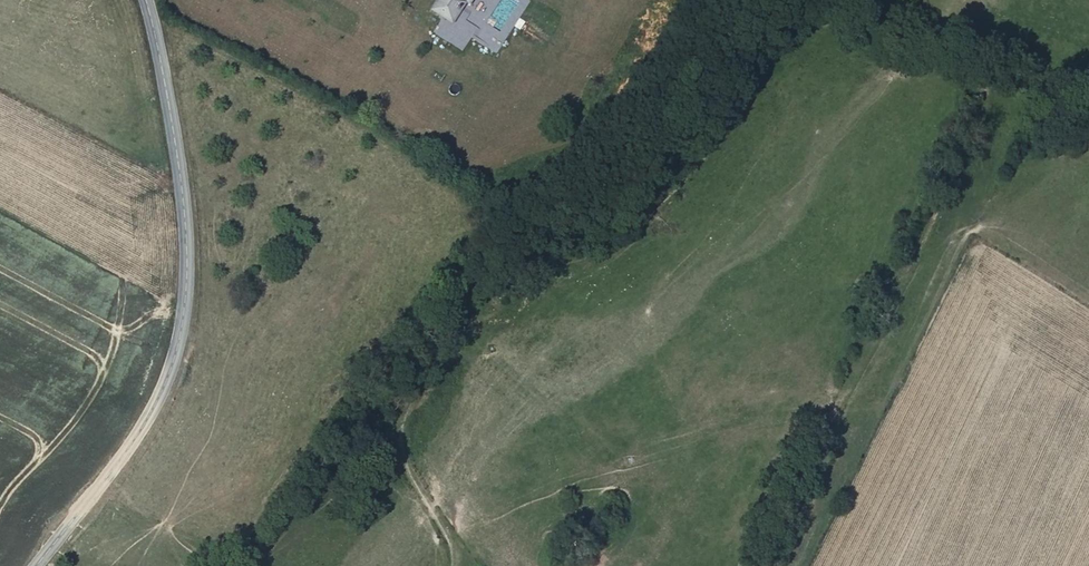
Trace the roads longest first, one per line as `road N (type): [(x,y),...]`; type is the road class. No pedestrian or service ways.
road 1 (tertiary): [(146,0),(183,196),(187,281),(179,341),(150,412),(35,565)]
road 2 (track): [(766,565),(837,410)]

